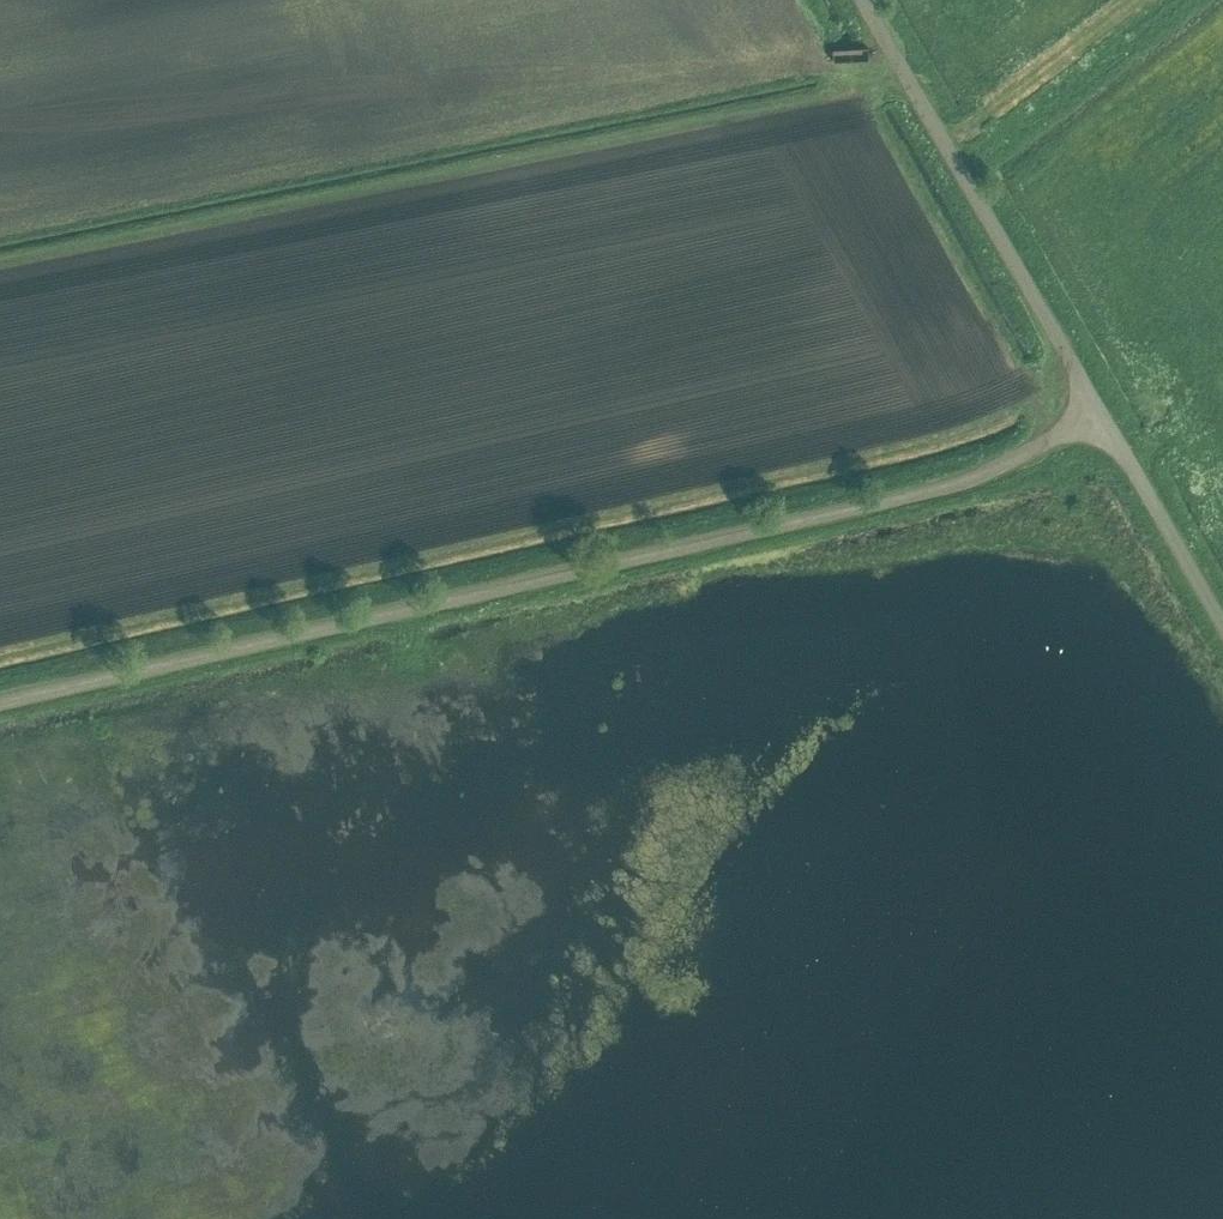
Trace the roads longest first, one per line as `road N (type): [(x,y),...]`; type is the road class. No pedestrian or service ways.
road 1 (unclassified): [(0,698),(943,485),(1101,414)]
road 2 (unclassified): [(1101,414),(862,0)]
road 3 (unclassified): [(1222,626),(1101,414)]

